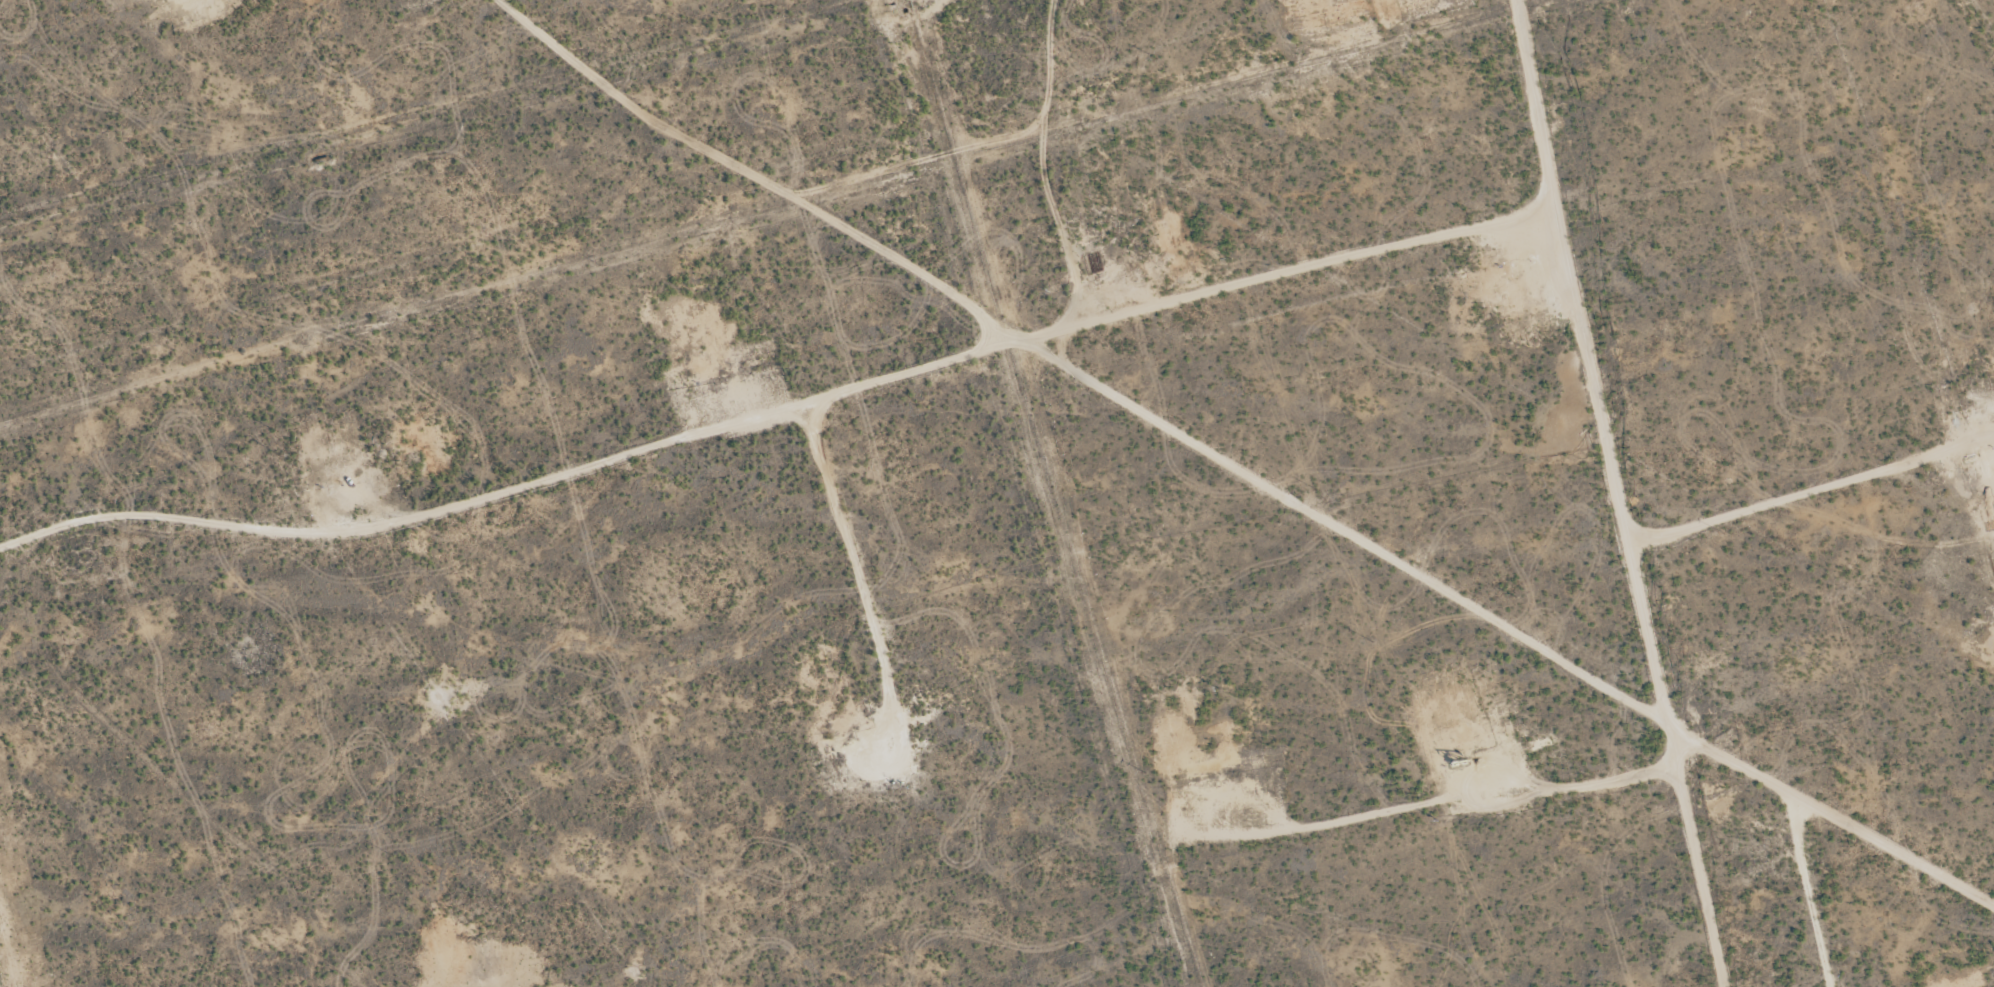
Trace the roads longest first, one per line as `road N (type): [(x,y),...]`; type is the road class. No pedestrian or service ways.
road 1 (track): [(1993,886),(609,66),(518,0)]

